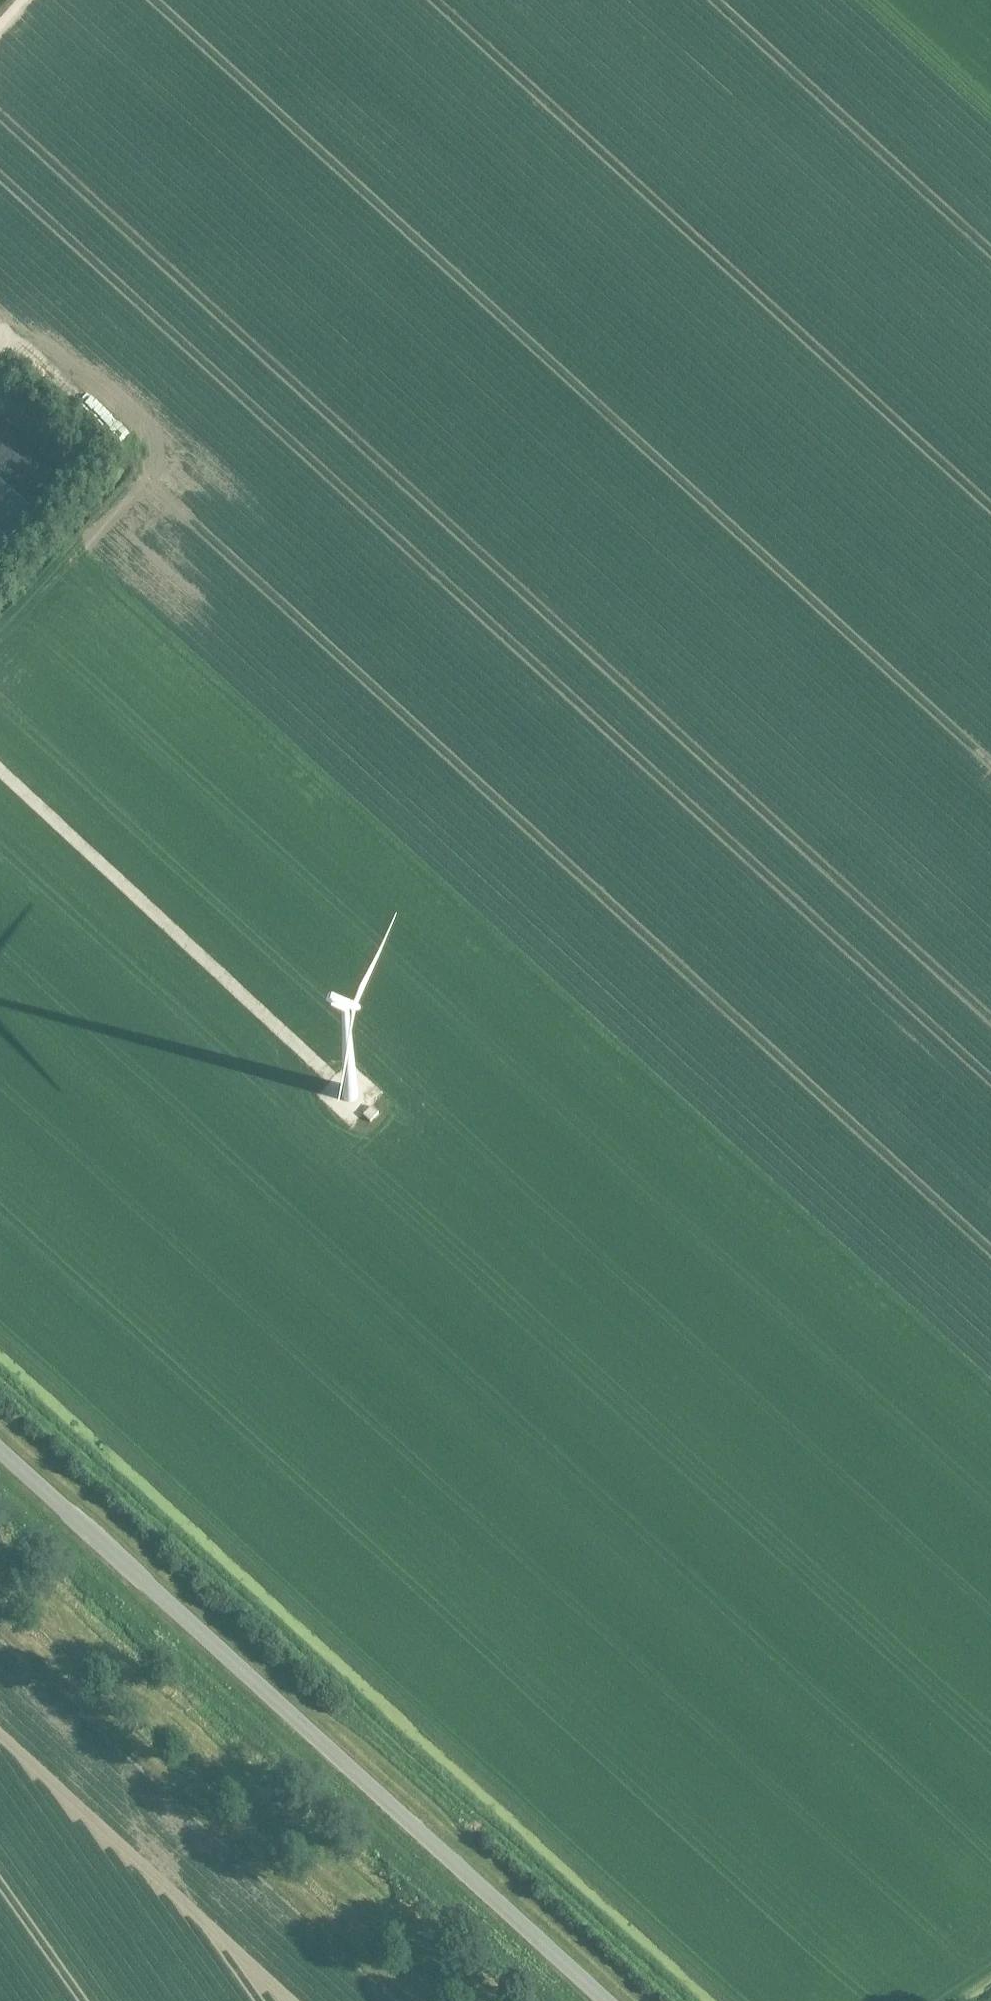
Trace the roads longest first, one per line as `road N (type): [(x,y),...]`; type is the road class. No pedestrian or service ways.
road 1 (unclassified): [(601,2000),(0,1462)]

